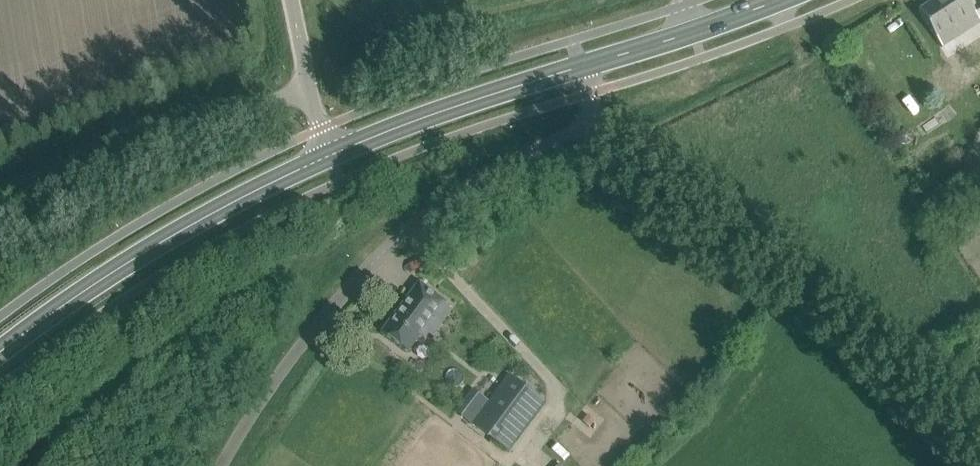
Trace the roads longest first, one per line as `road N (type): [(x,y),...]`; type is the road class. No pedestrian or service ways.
road 1 (unclassified): [(222,465),(314,326),(368,266),(503,164),(583,129),(594,114),(581,65)]
road 2 (secondary): [(0,350),(170,233),(330,153)]
road 3 (unclassified): [(13,178),(309,88)]
road 4 (secondary): [(330,153),(581,65)]
road 5 (secondary): [(581,65),(771,0)]

